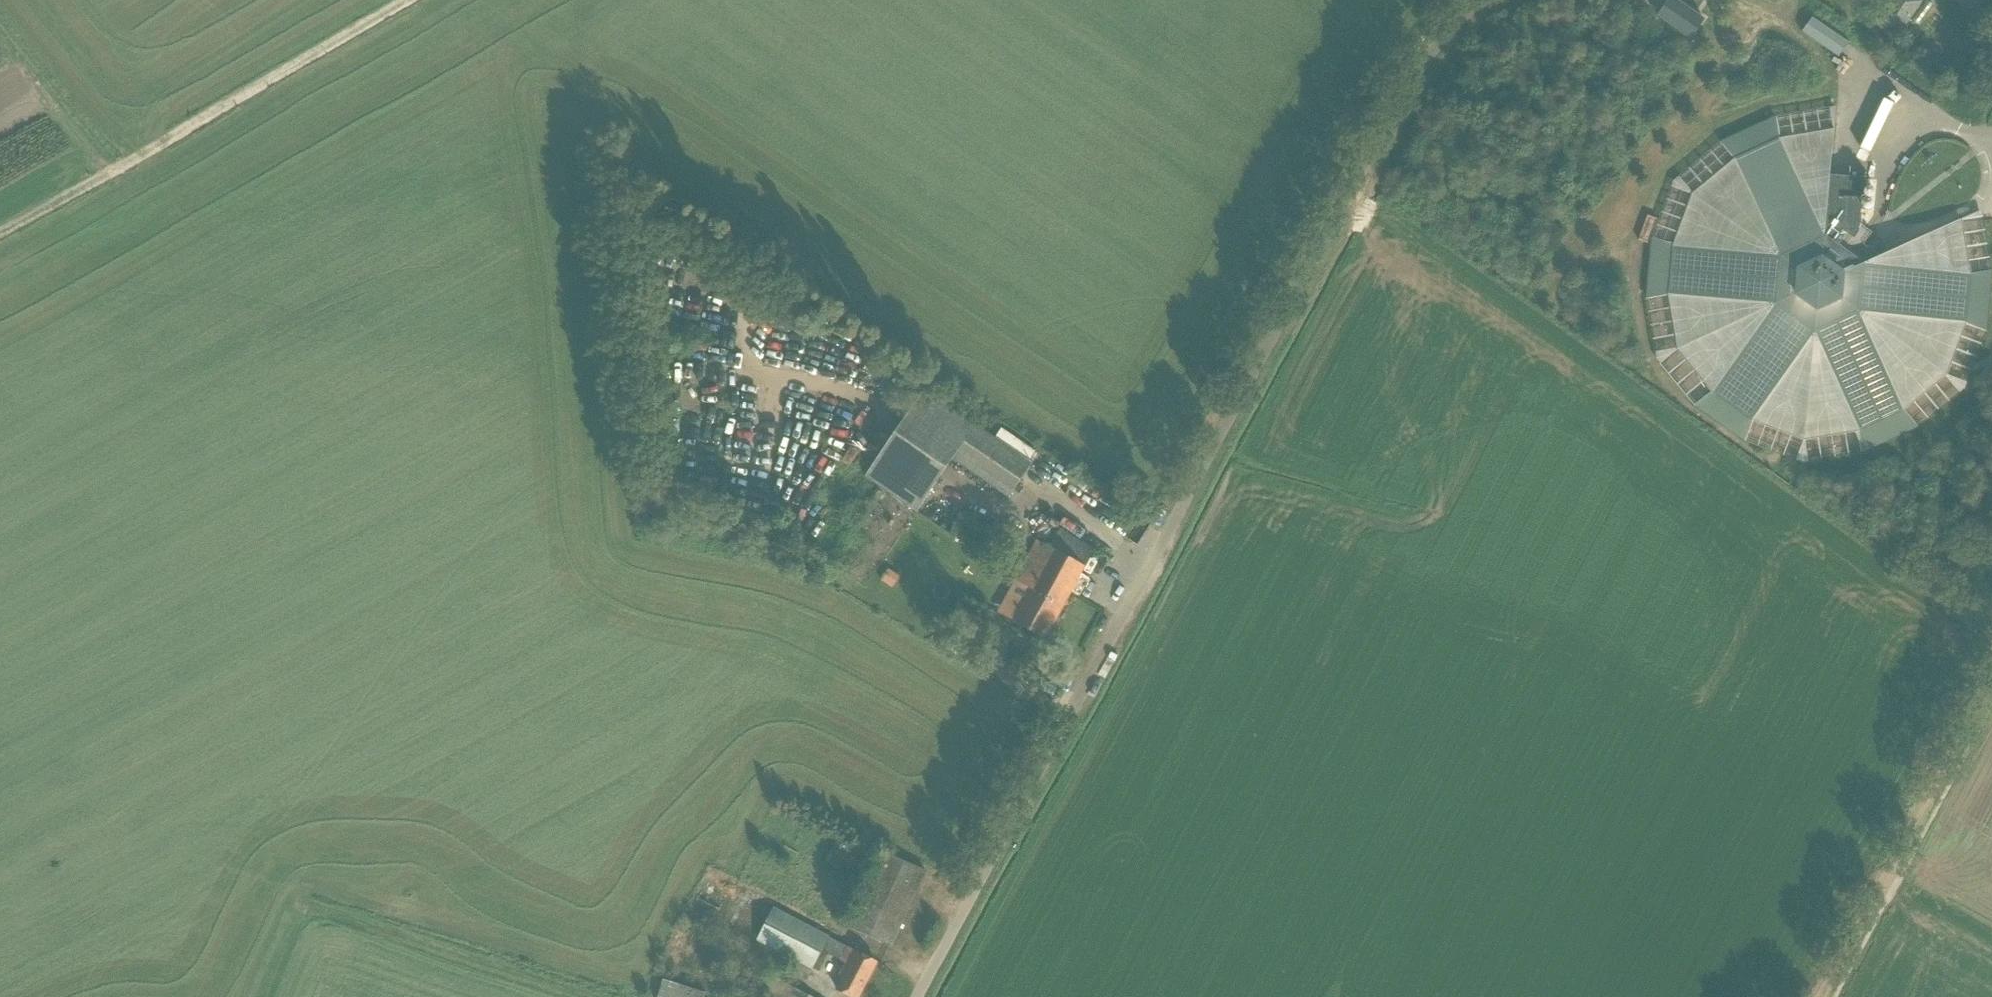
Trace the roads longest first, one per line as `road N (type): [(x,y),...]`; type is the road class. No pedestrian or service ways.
road 1 (unclassified): [(923,996),(1423,70),(1489,0)]
road 2 (track): [(1824,996),(1991,687)]

